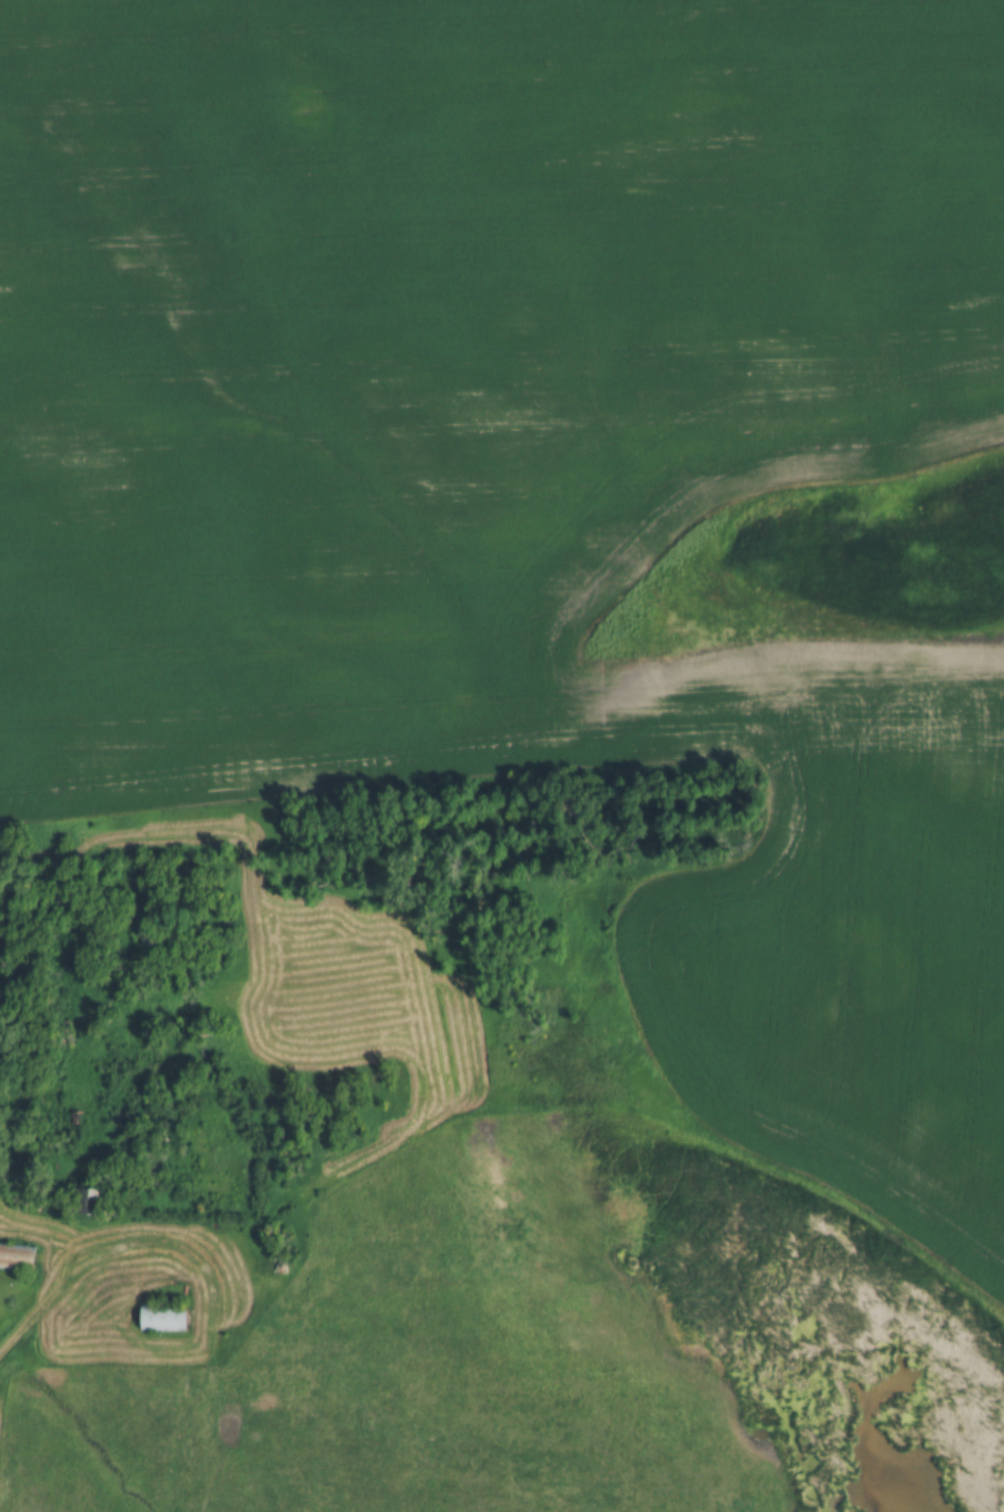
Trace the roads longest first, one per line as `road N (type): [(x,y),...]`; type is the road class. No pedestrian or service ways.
road 1 (track): [(0,1346),(74,1270),(141,1242)]

